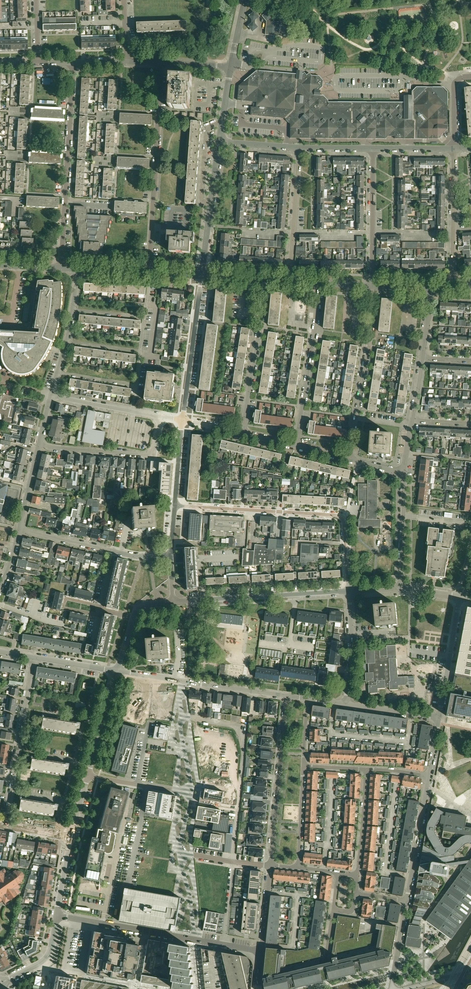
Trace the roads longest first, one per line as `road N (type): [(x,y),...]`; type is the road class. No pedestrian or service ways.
road 1 (unclassified): [(349,592),(343,518),(175,506)]
road 2 (unclassified): [(225,946),(246,728)]
road 3 (residential): [(150,273),(161,62)]
road 4 (residential): [(61,268),(74,62)]
road 5 (residential): [(173,601),(349,592)]
road 6 (unclassified): [(349,460),(372,287)]
road 7 (residential): [(5,827),(34,657)]
road 8 (residential): [(287,697),(117,671)]
road 9 (residential): [(271,865),(287,697)]
road 10 (unclassified): [(294,447),(318,283)]
road 11 (unclassified): [(241,434),(262,280)]
road 12 (residential): [(37,446),(146,454),(161,416)]
road 13 (residential): [(184,794),(191,806),(180,854),(196,938)]
road 14 (unclassified): [(183,420),(202,276)]
road 15 (residential): [(57,916),(196,941)]
road 16 (residential): [(133,411),(150,273)]
road 17 (unclassified): [(372,287),(373,150)]
road 18 (unclassified): [(454,286),(455,150)]
road 19 (residential): [(291,282),(299,149)]
road 20 (residential): [(51,395),(77,269)]
road 21 (residential): [(143,556),(19,530)]
road 22 (residential): [(407,901),(429,777)]
road 23 (residential): [(440,718),(460,597)]

